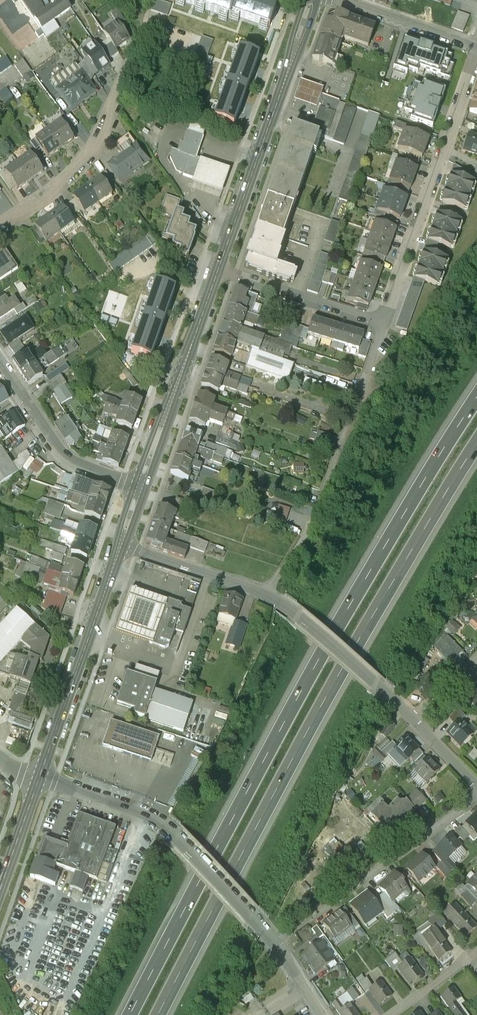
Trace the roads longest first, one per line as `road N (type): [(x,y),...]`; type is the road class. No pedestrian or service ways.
road 1 (motorway): [(476,392),(285,715),(130,1014)]
road 2 (motorway): [(159,1014),(307,729),(476,443)]
road 3 (residential): [(383,325),(314,527),(267,598)]
road 4 (residential): [(0,224),(54,191),(100,141),(148,23),(180,45)]
road 5 (tertiary): [(40,779),(153,817),(275,945)]
road 6 (residential): [(476,56),(383,325)]
road 7 (secondary): [(311,0),(219,269)]
road 8 (residential): [(476,793),(275,945)]
road 9 (secondary): [(120,545),(40,779)]
road 10 (secondary): [(219,269),(139,488)]
road 11 (residential): [(0,359),(64,461),(139,488)]
road 12 (residential): [(267,598),(412,721)]
road 13 (residential): [(383,325),(219,269)]
road 14 (residential): [(120,545),(267,598)]
road 15 (residential): [(336,0),(476,48)]

